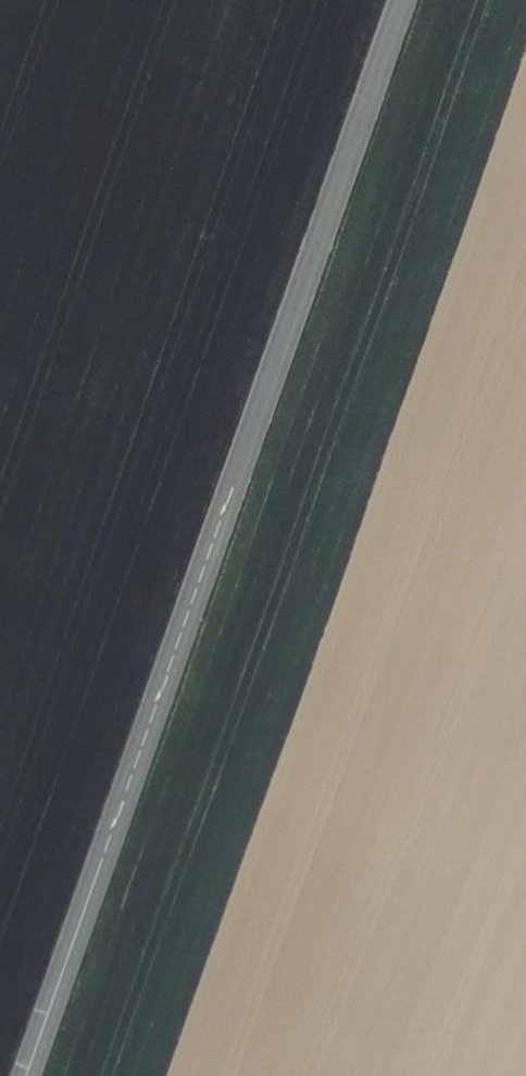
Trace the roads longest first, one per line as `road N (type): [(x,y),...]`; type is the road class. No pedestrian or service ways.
road 1 (tertiary): [(402,0),(26,1075)]

